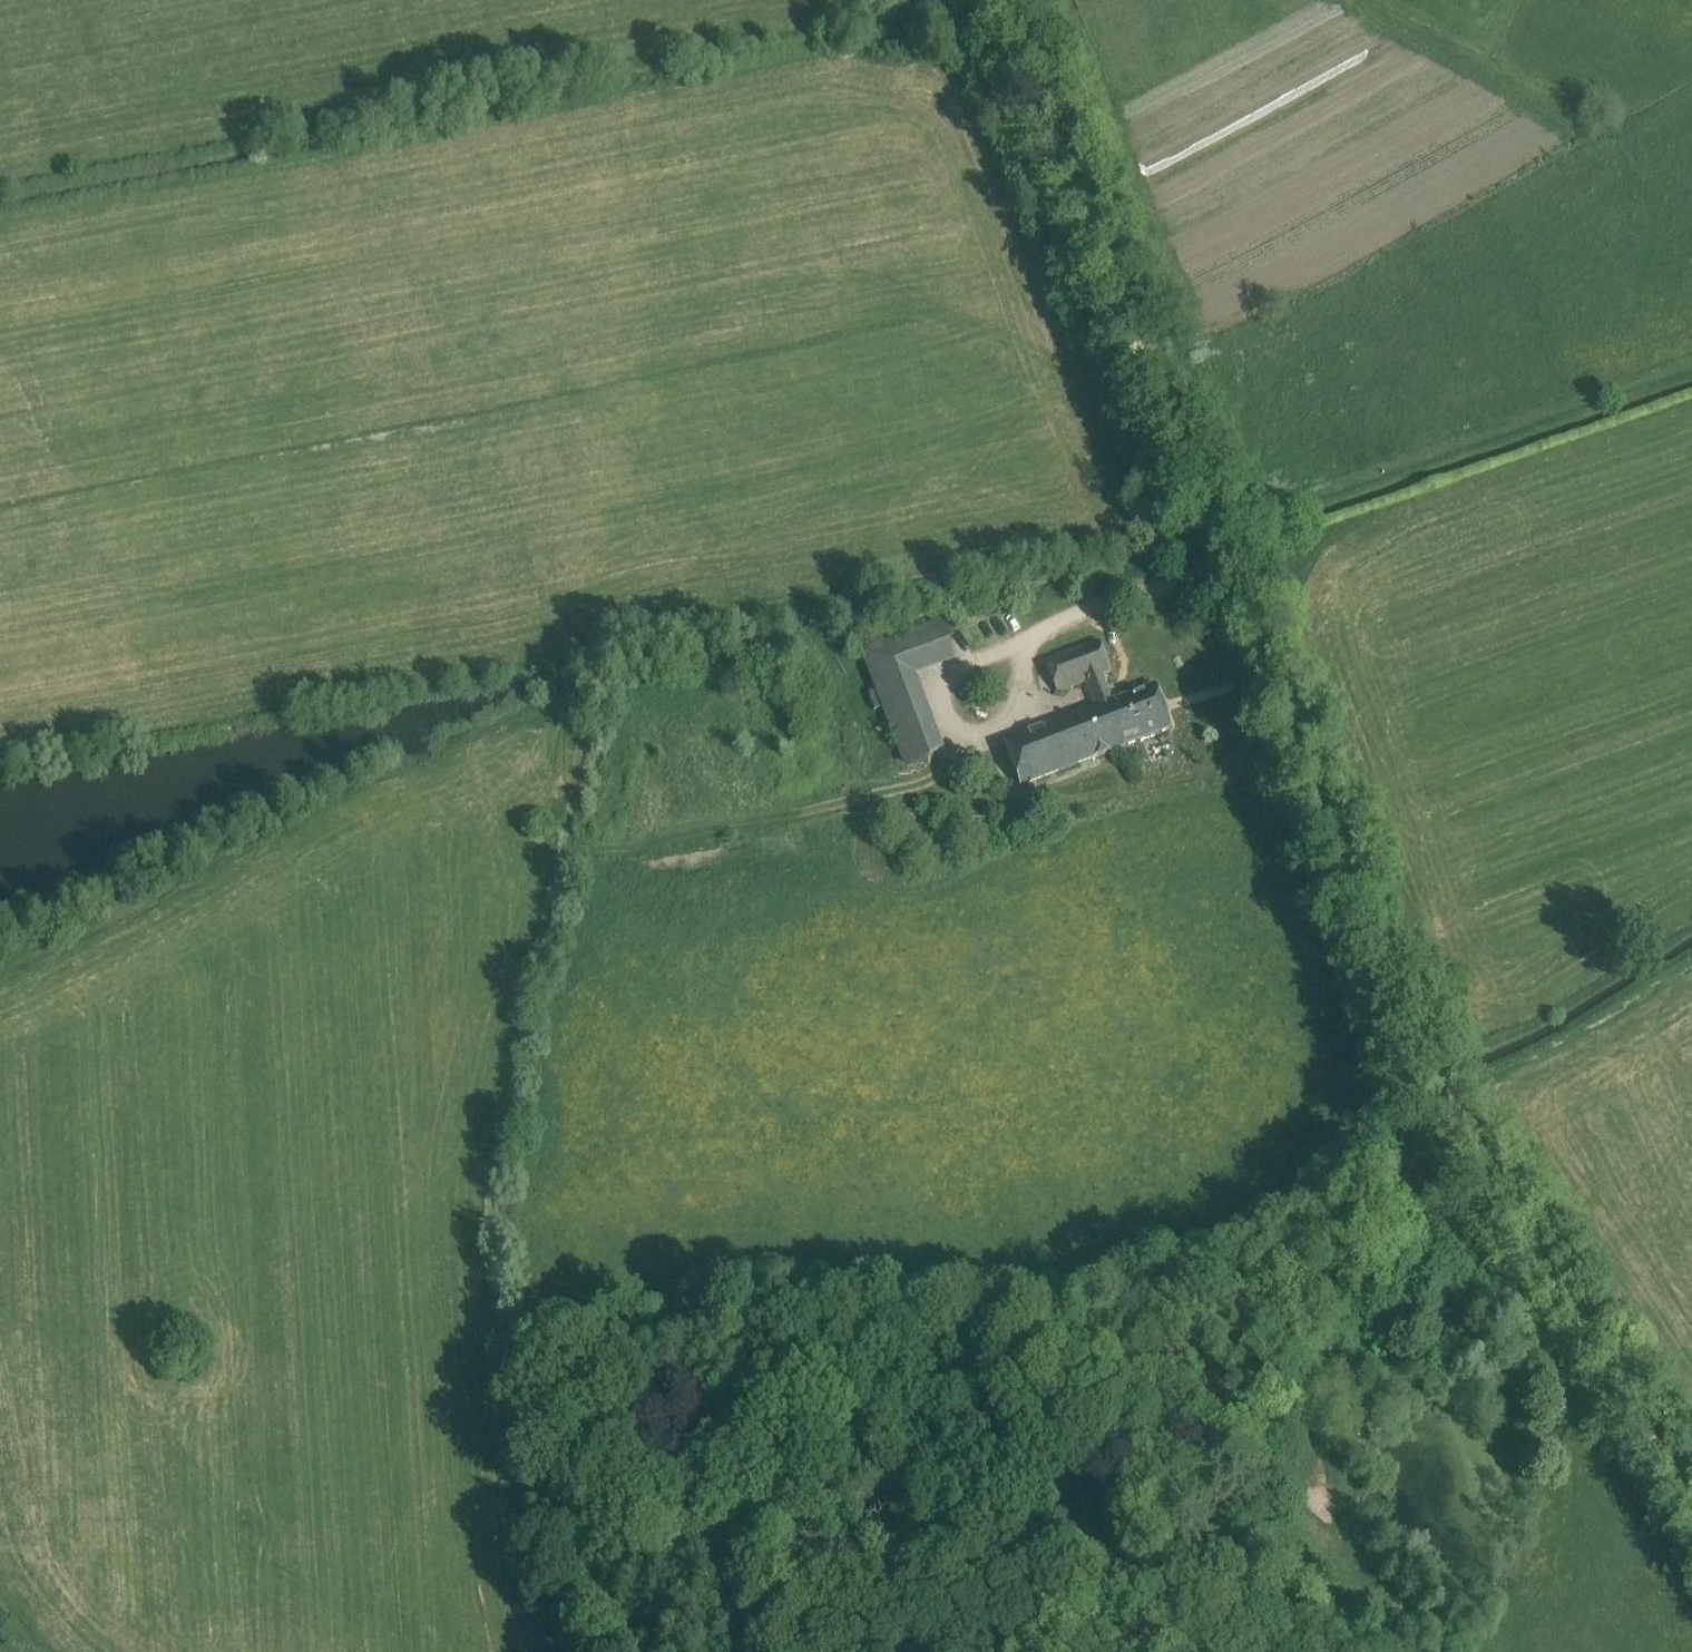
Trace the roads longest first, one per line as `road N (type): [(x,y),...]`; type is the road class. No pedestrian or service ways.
road 1 (track): [(994,0),(1441,1123),(1691,1488)]
road 2 (track): [(1076,1651),(1441,1123)]

